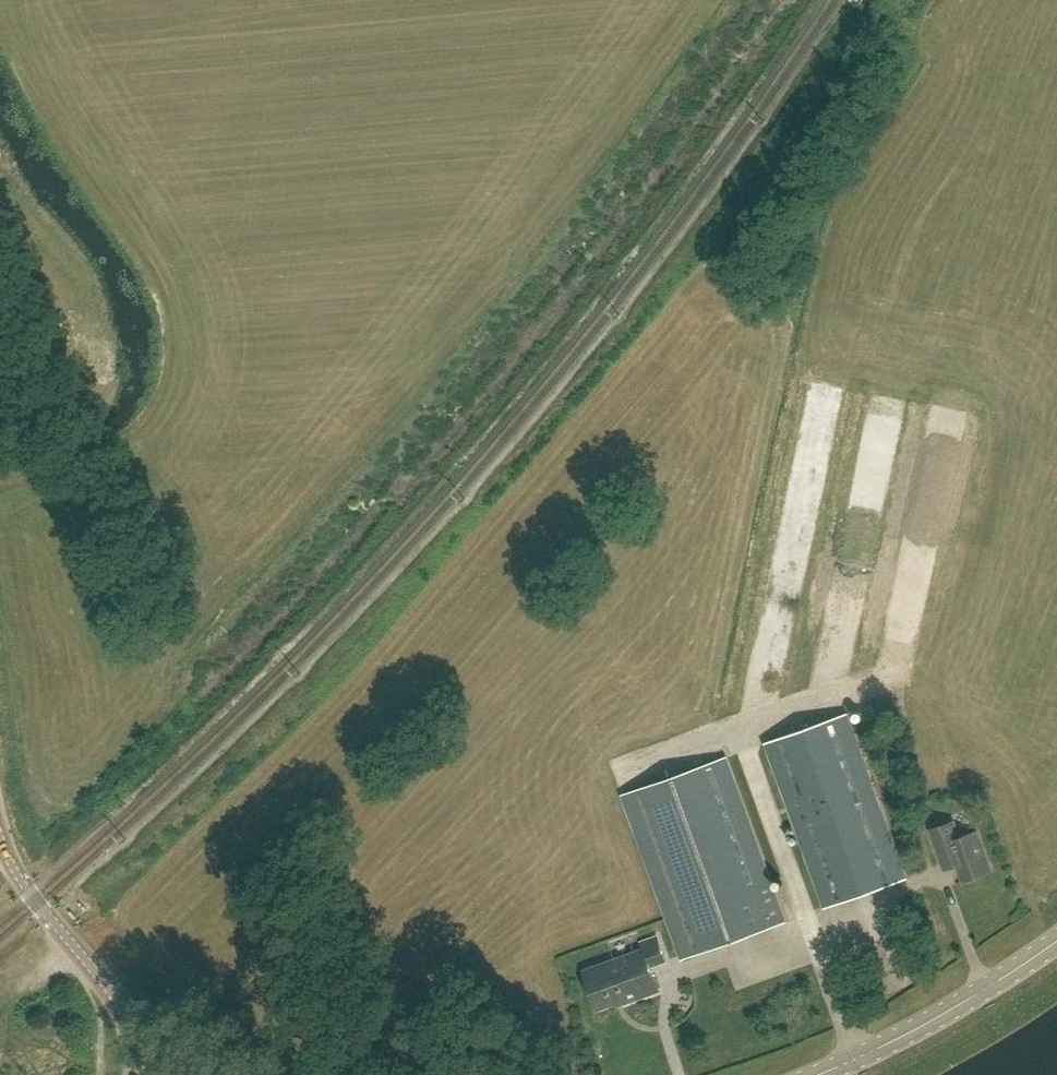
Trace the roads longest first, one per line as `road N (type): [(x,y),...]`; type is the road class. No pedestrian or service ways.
road 1 (unclassified): [(147,1074),(134,1025),(36,902),(0,838)]
road 2 (tertiary): [(817,1074),(901,1038),(1056,942)]

